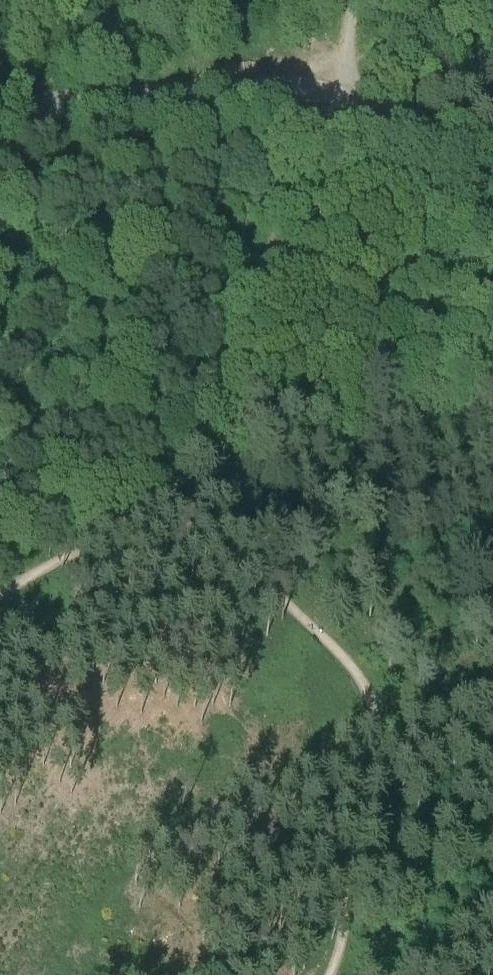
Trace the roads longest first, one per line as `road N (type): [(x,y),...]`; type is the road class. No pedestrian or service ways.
road 1 (track): [(330,974),(344,936),(376,723),(358,675),(246,560),(238,463),(247,359),(267,275),(338,100)]
road 2 (track): [(338,100),(255,92),(0,115)]
road 3 (track): [(492,185),(338,100)]

